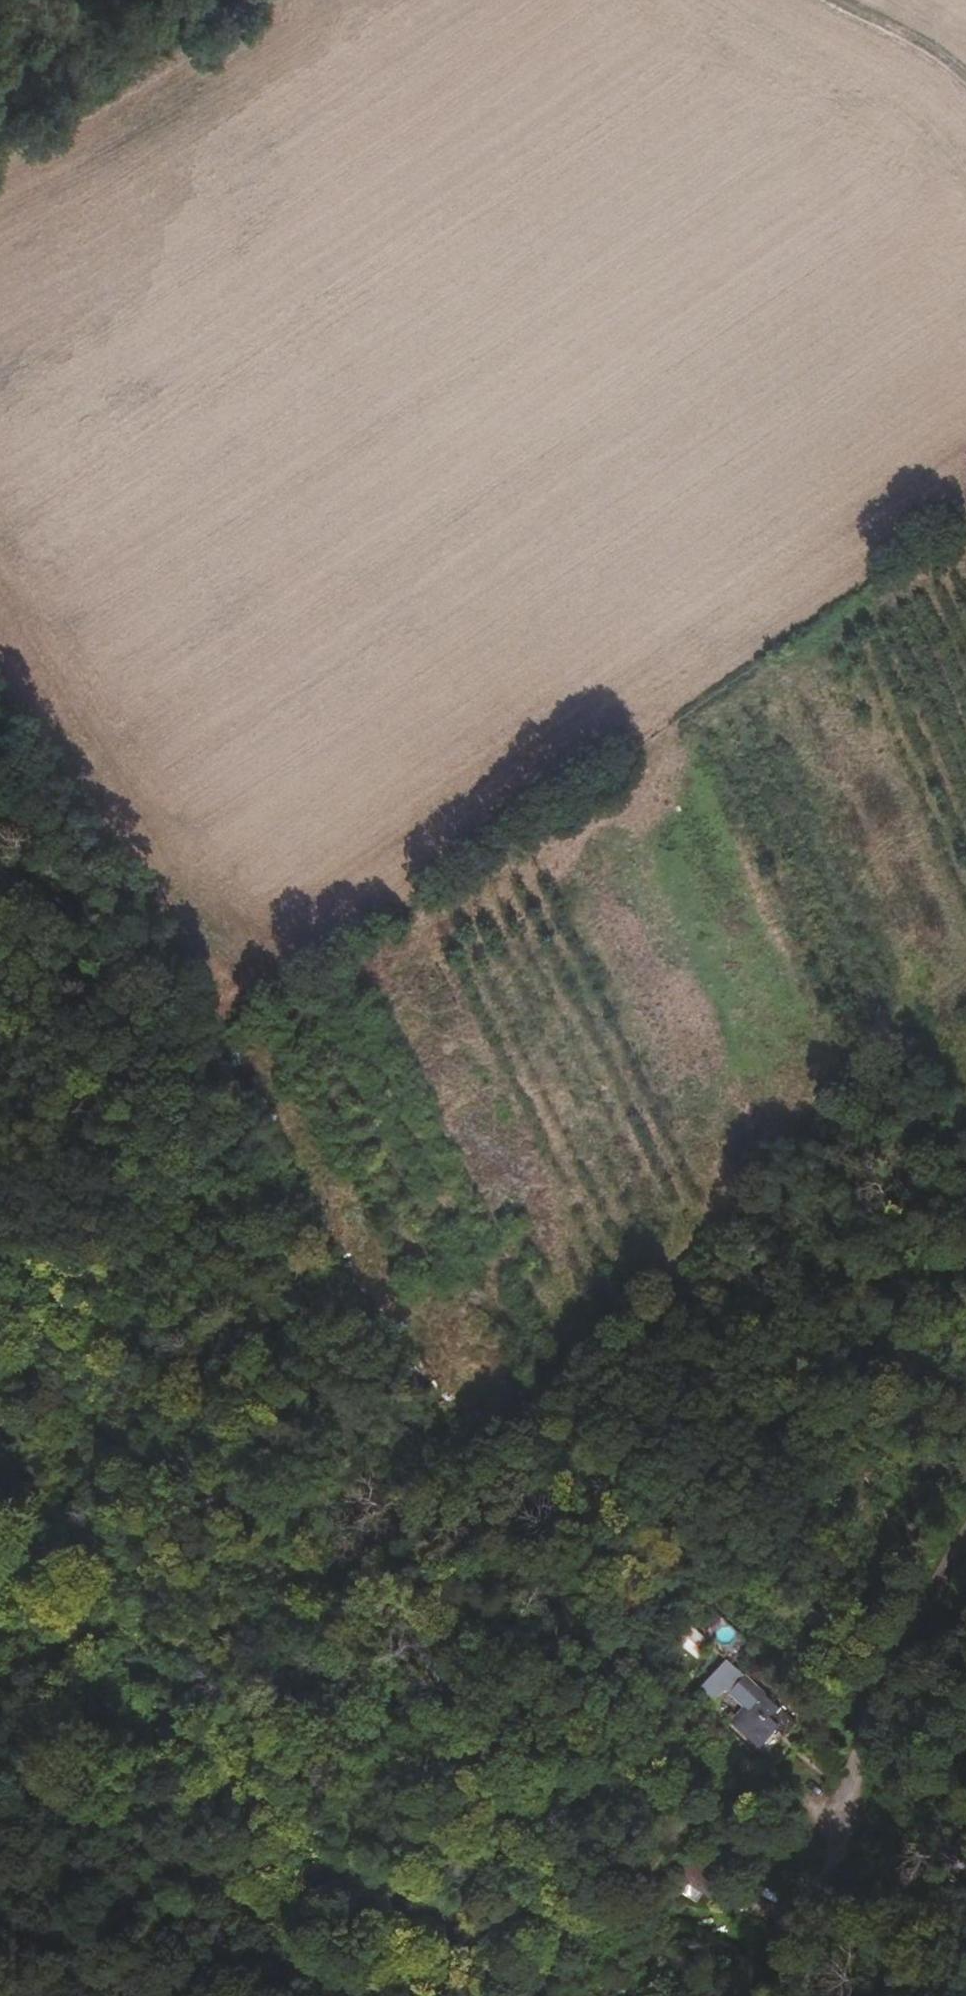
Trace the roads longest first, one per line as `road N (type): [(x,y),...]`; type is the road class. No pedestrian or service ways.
road 1 (track): [(965,975),(793,1124),(535,1393)]
road 2 (track): [(965,1548),(885,1678),(775,1995)]
road 3 (track): [(0,1699),(210,1995)]
road 4 (track): [(816,0),(919,48),(965,88)]

